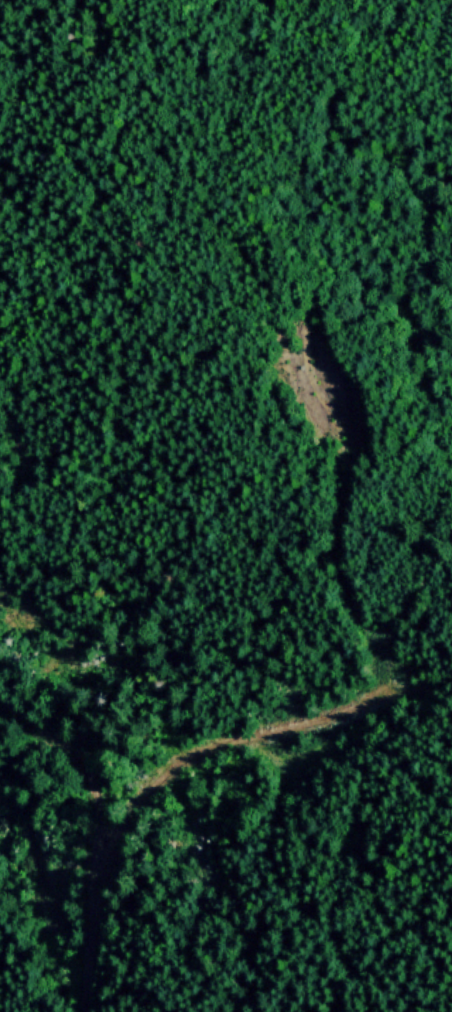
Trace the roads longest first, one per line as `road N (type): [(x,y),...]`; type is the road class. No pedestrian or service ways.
road 1 (track): [(451,666),(226,734),(173,762),(99,868)]
road 2 (track): [(99,868),(81,754),(0,692)]
road 3 (track): [(83,1011),(99,868)]

